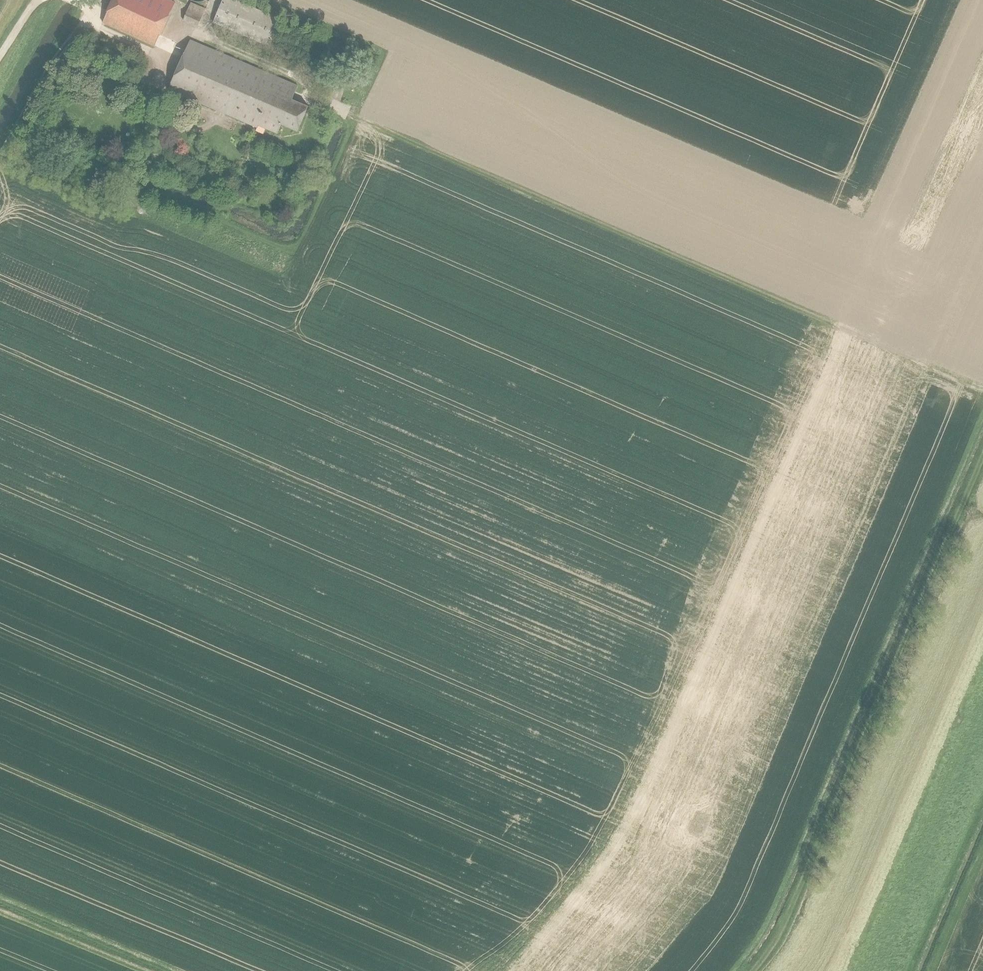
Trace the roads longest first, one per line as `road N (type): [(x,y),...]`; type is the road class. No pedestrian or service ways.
road 1 (track): [(982,462),(797,902),(754,970)]

